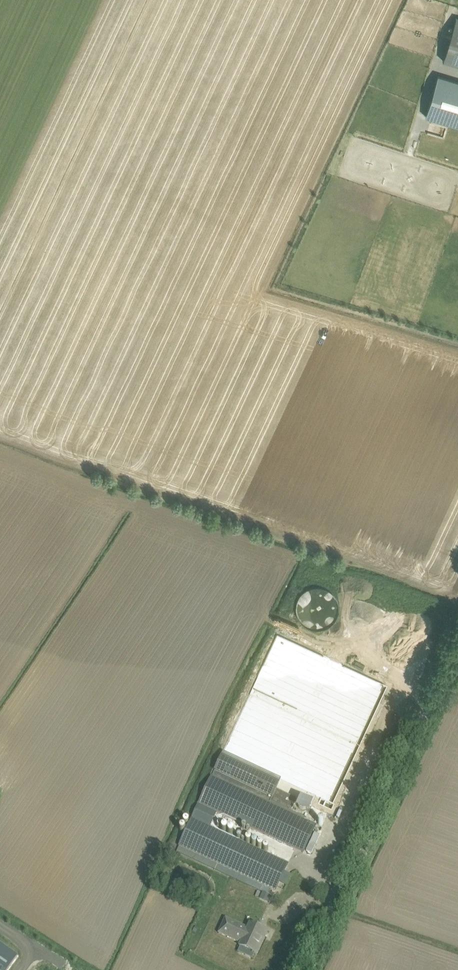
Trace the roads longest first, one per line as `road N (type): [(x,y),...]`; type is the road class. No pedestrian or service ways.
road 1 (unclassified): [(300,969),(457,625)]

